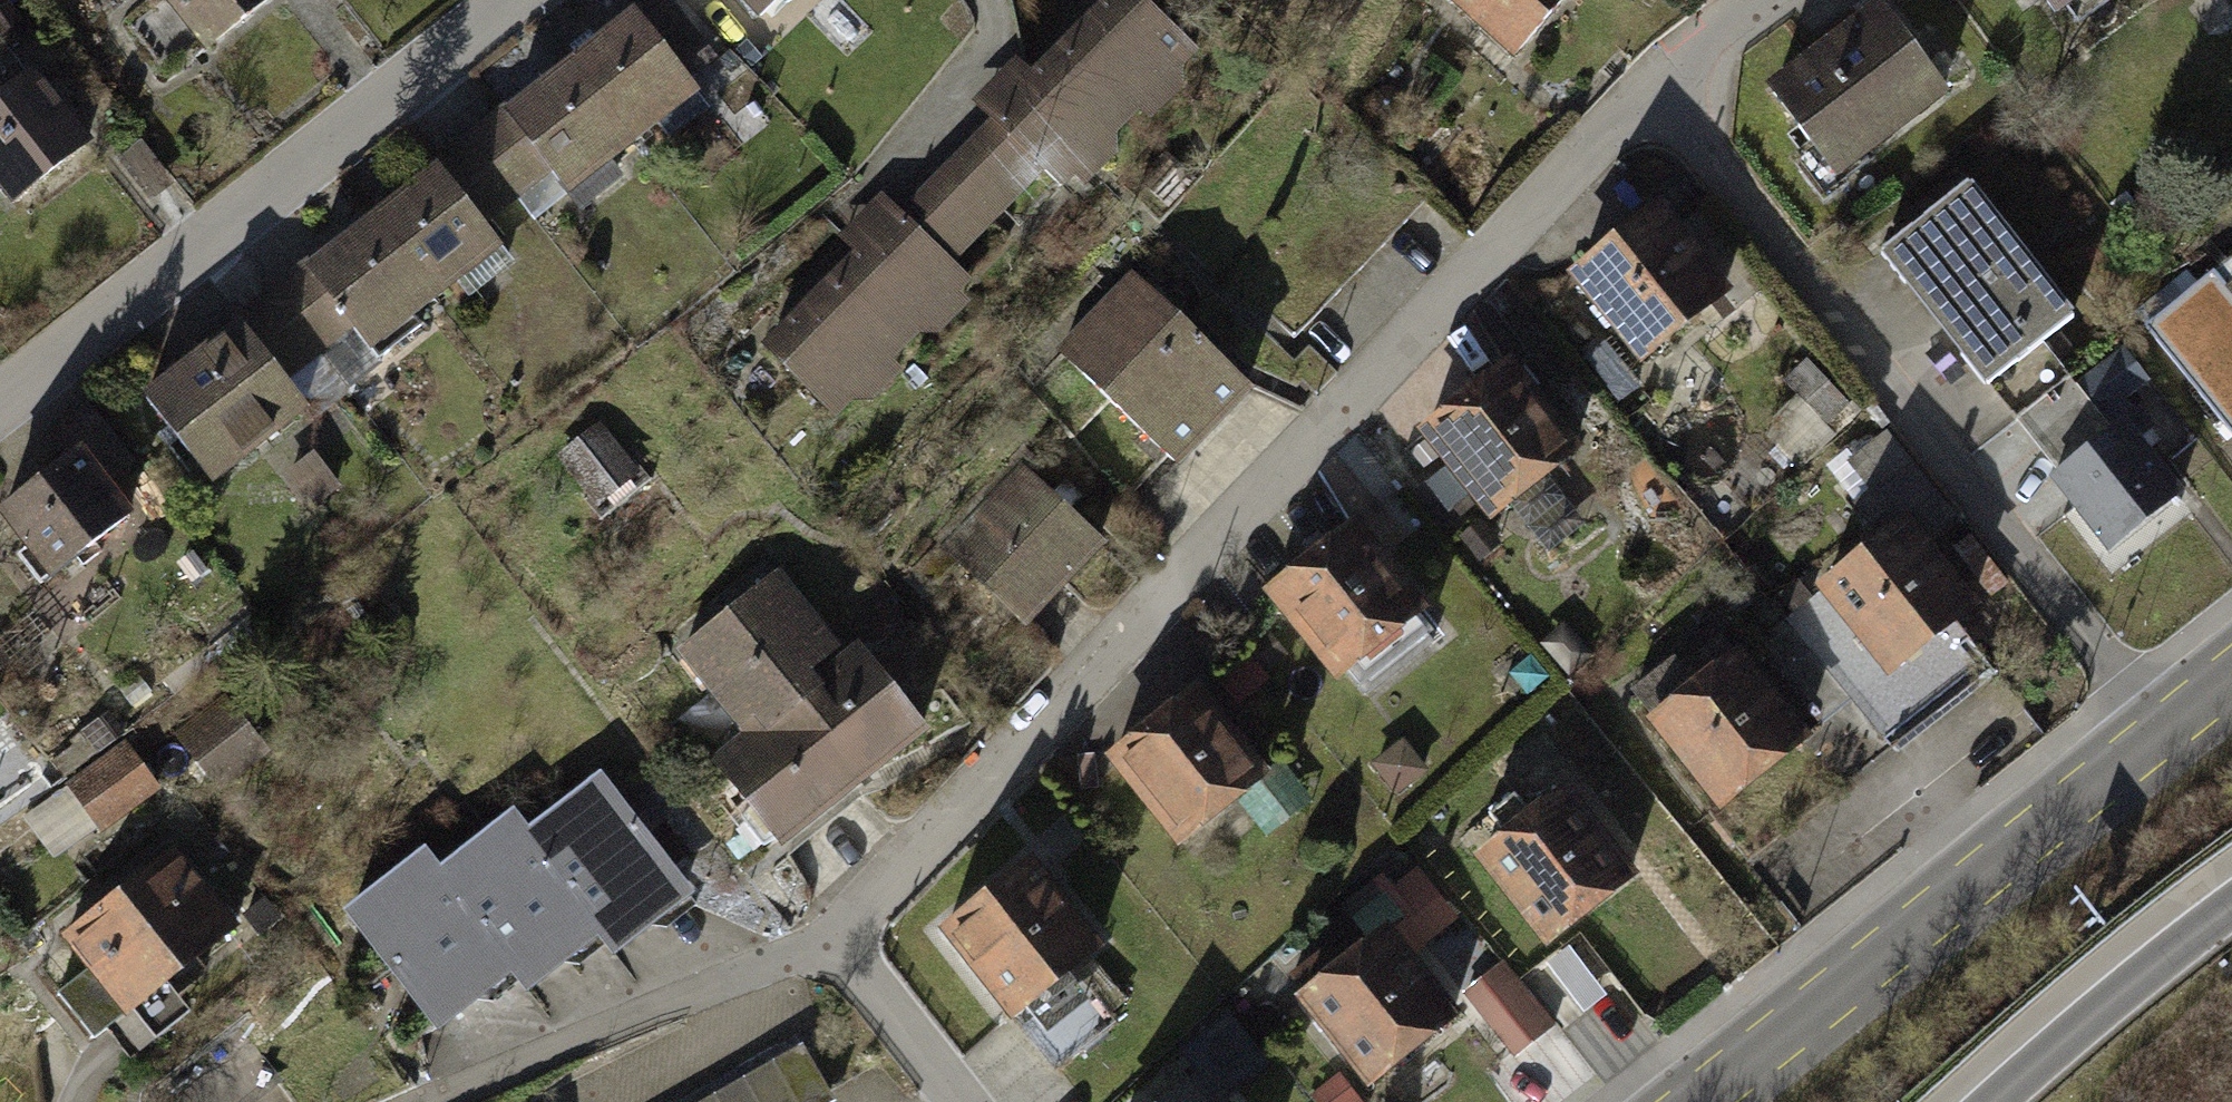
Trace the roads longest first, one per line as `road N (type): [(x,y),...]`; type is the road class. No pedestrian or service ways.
road 1 (residential): [(848,938),(1667,86)]
road 2 (residential): [(1667,86),(2159,733)]
road 3 (residential): [(530,0),(0,410)]
road 4 (primary): [(2159,733),(1694,1101)]
road 5 (residential): [(461,1101),(848,938)]
road 6 (trunk): [(2231,901),(1991,1101)]
road 7 (residential): [(1008,0),(1026,17),(923,165)]
road 8 (residential): [(848,938),(970,1101)]
road 9 (residential): [(1667,86),(1766,0)]

